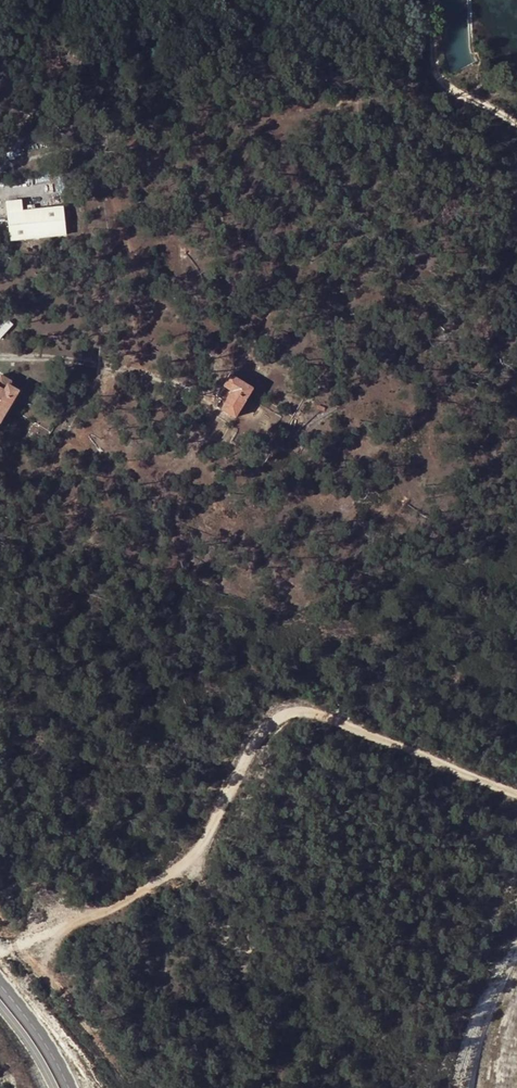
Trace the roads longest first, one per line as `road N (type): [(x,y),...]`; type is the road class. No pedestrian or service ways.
road 1 (track): [(0,952),(112,910),(184,864),(215,827),(258,738),(286,713),(321,714),(516,794)]
road 2 (track): [(0,358),(154,374),(218,409)]
road 3 (track): [(516,126),(441,78),(433,0)]
road 4 (tertiary): [(69,1087),(0,984)]

